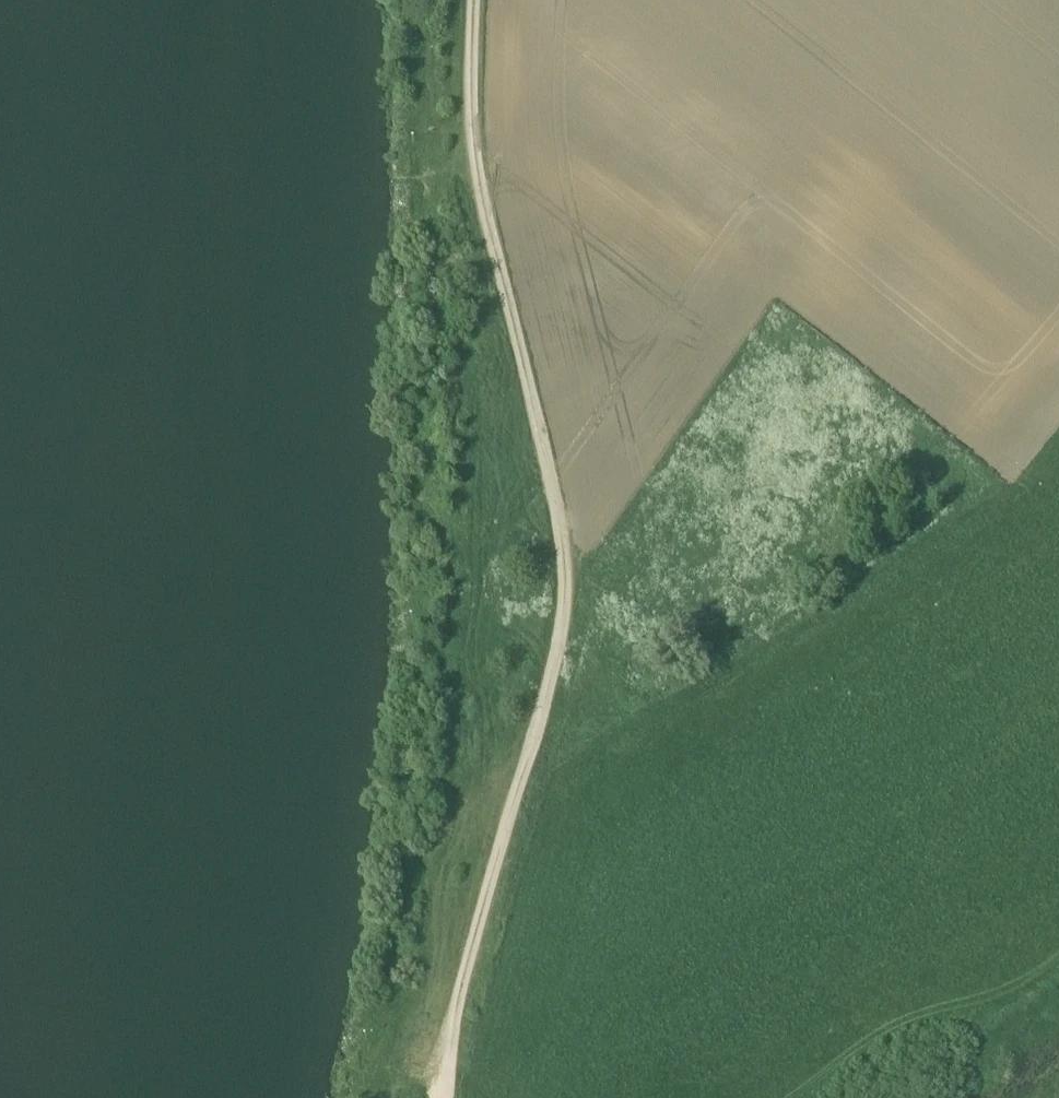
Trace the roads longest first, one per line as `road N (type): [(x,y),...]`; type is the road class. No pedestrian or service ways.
road 1 (track): [(440,1097),(456,1006),(573,588),(469,166),(476,0)]
road 2 (track): [(1058,936),(832,1097)]

